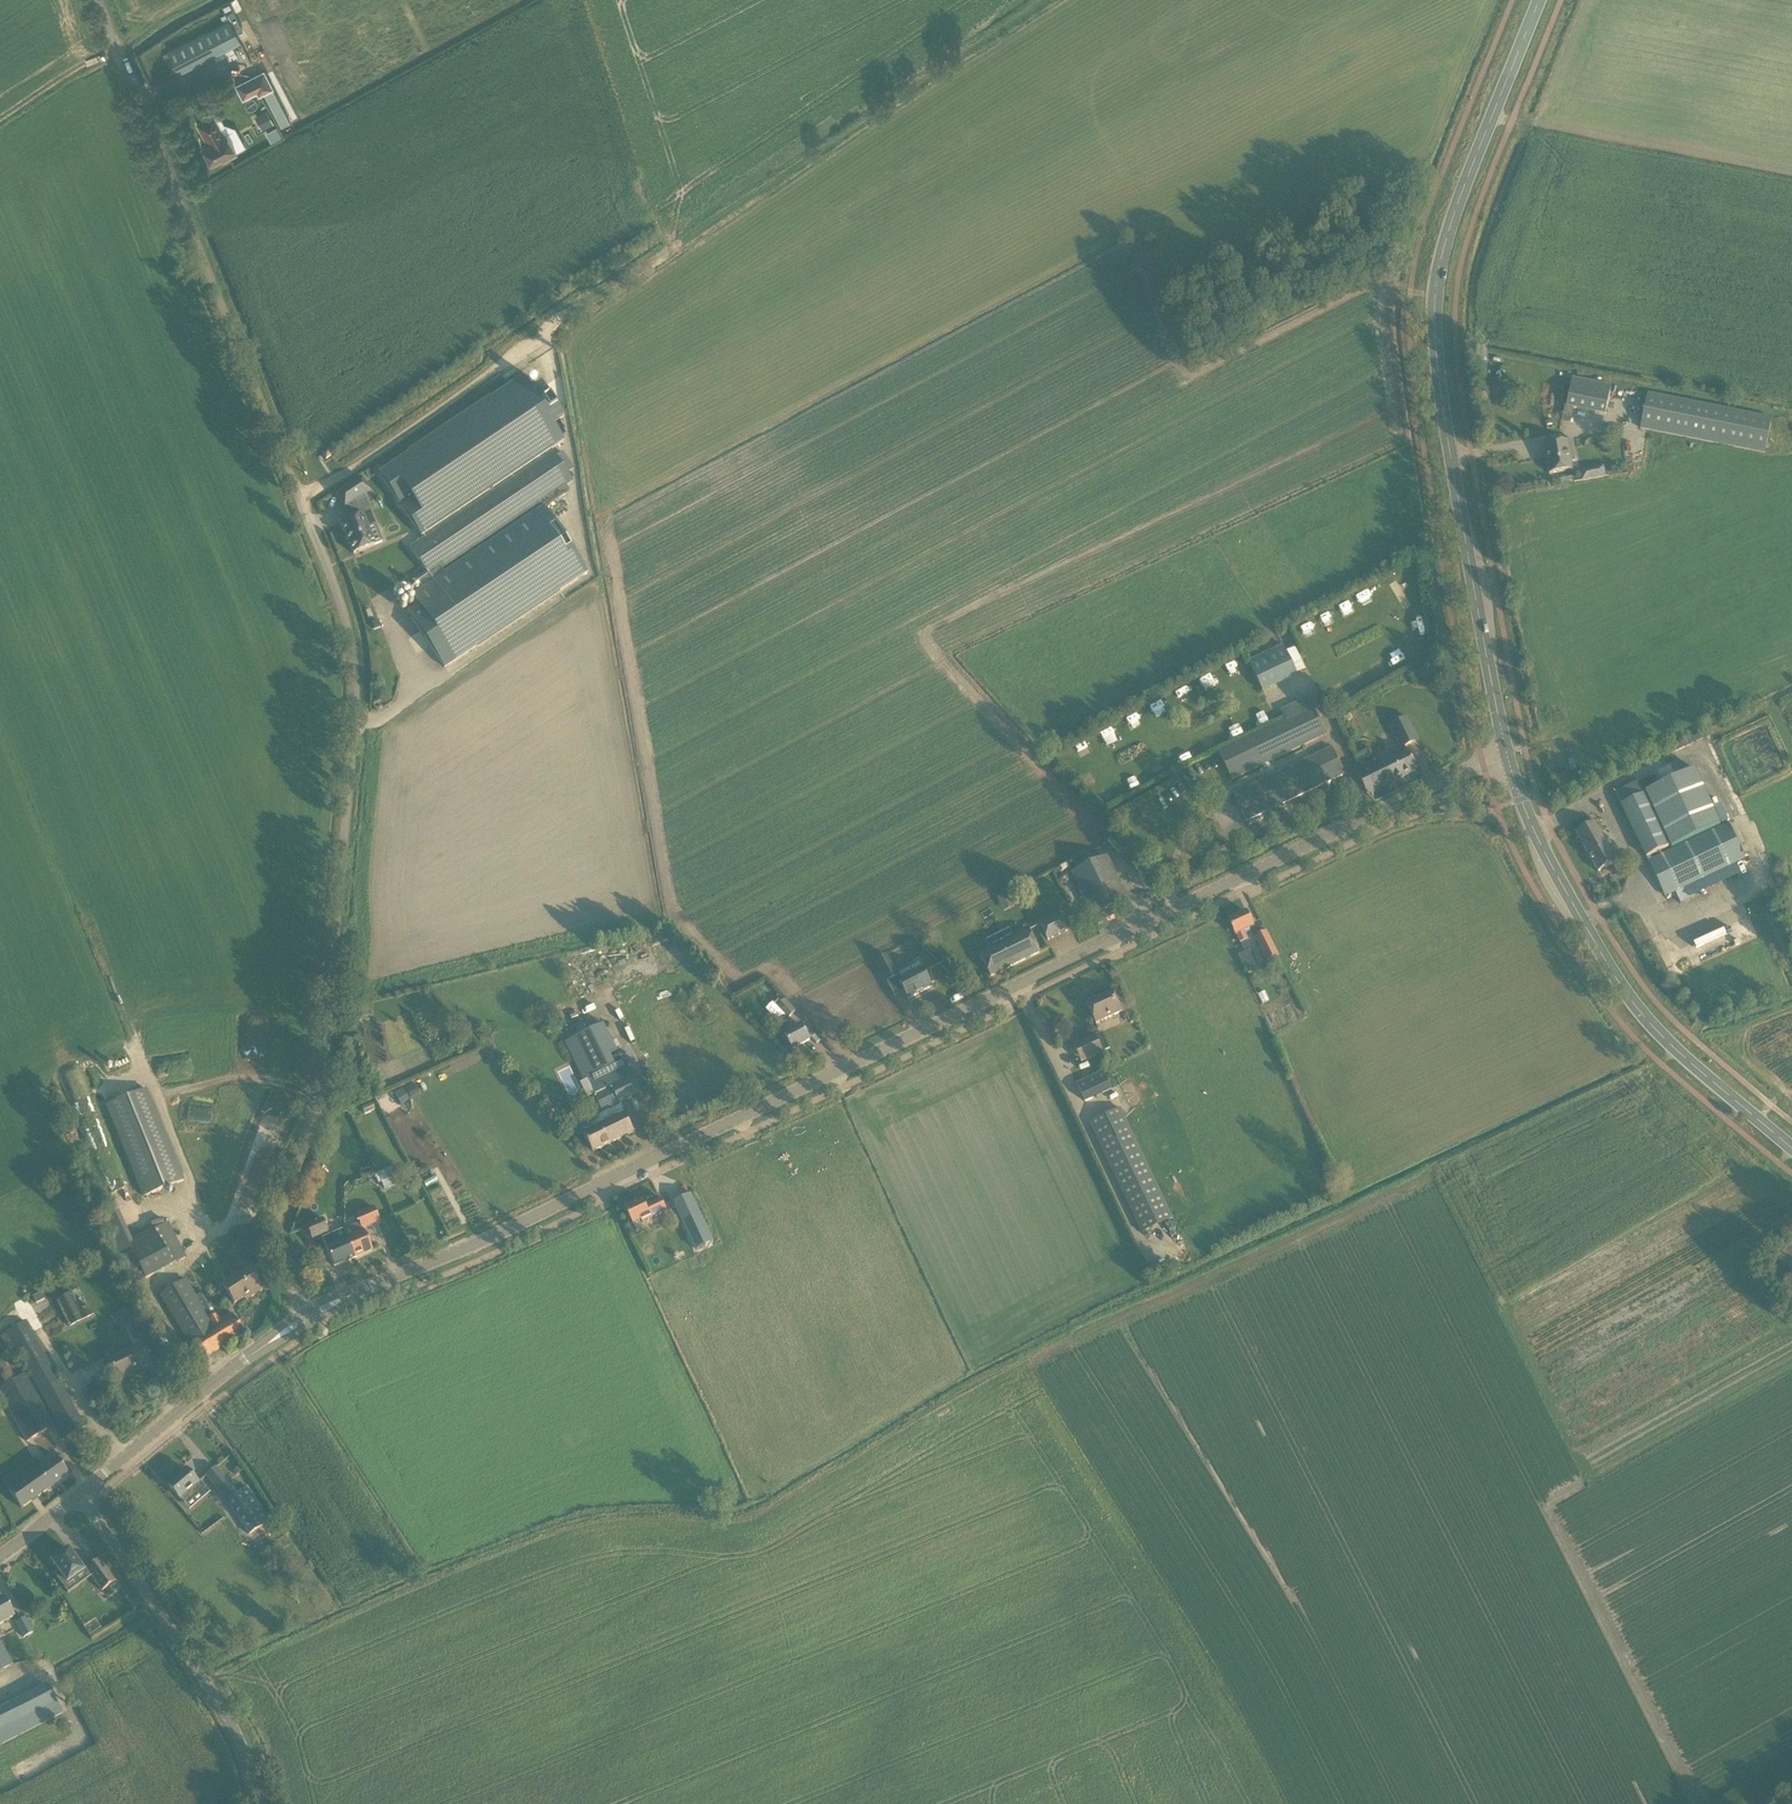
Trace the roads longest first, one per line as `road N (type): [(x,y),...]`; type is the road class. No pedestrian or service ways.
road 1 (unclassified): [(306,1318),(275,1217),(317,1107),(354,659),(337,587),(98,0)]
road 2 (tertiary): [(306,1318),(1506,753)]
road 3 (secondary): [(1506,753),(1446,438),(1434,315),(1458,202),(1540,0)]
road 4 (secondary): [(1791,1150),(1672,1047),(1613,977),(1551,866),(1506,753)]
road 5 (unclassified): [(262,1803),(229,1719),(82,1494)]
road 6 (tertiary): [(82,1494),(226,1371),(306,1318)]

